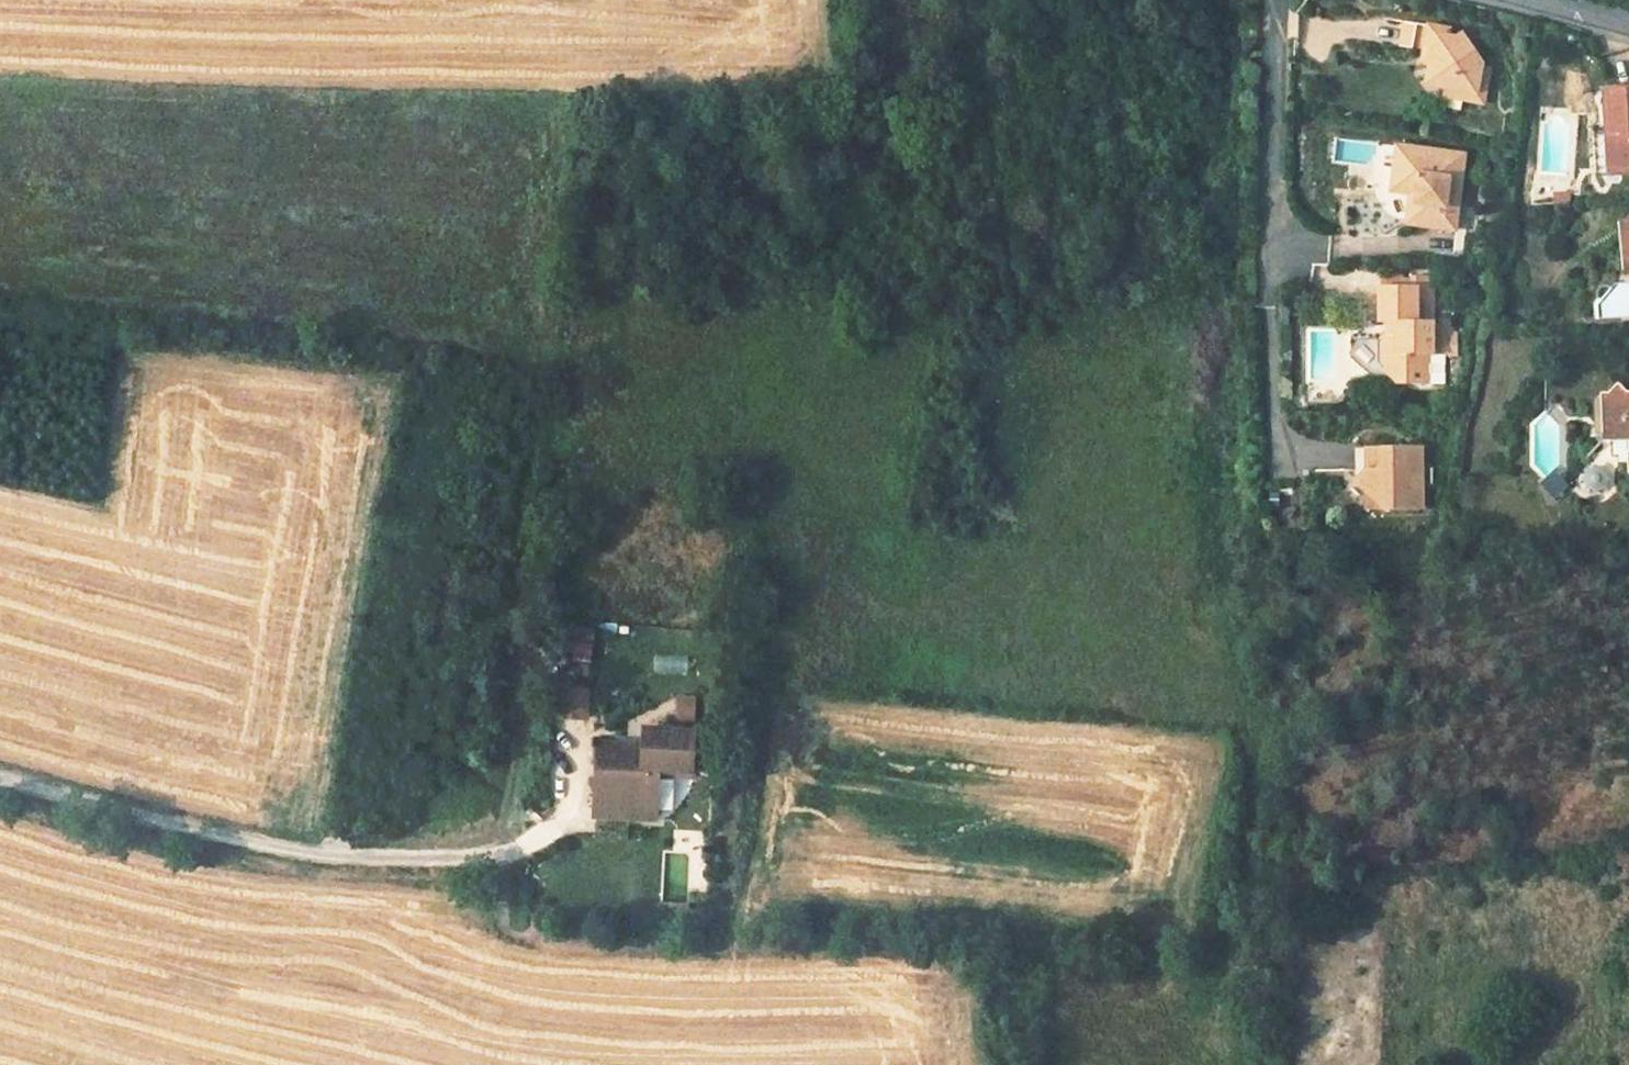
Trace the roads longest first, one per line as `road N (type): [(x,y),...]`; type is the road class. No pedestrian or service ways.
road 1 (track): [(0,782),(224,842),(376,868),(463,869),(533,853)]

